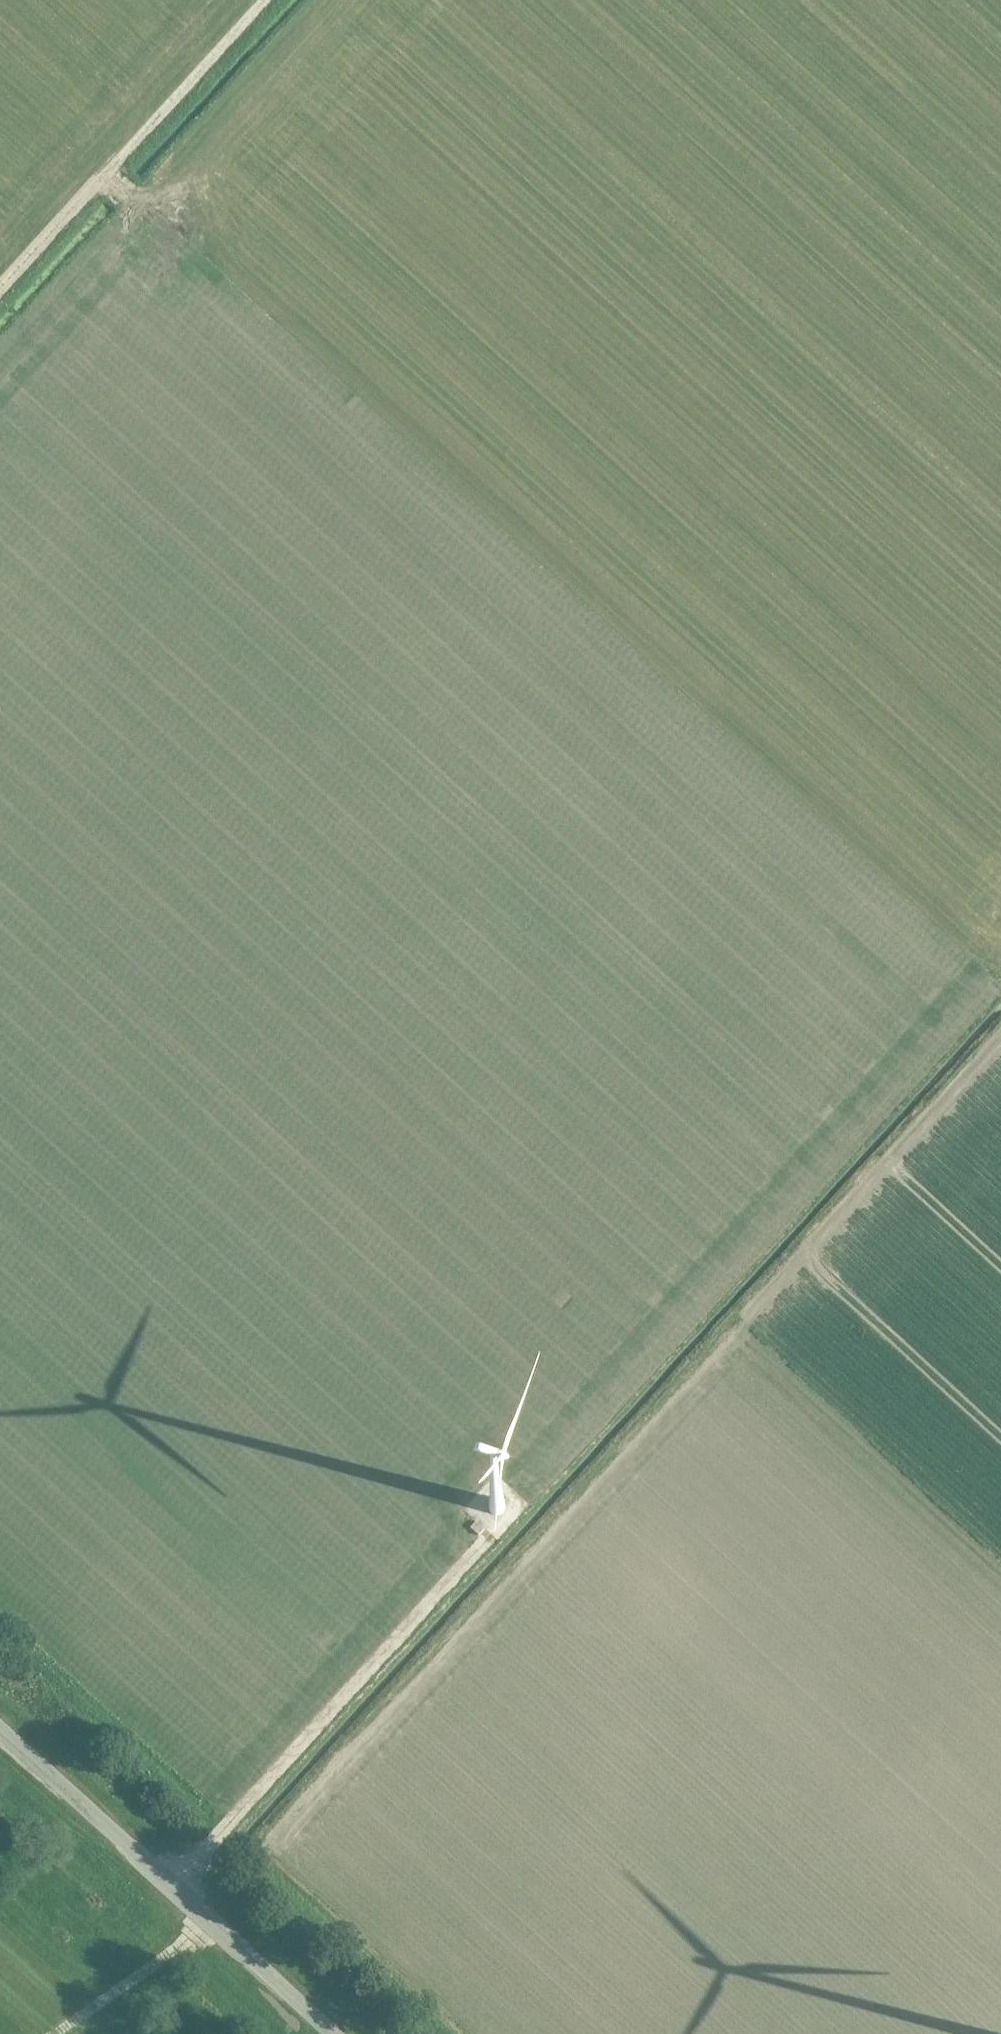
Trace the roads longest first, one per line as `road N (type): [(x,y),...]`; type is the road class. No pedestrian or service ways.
road 1 (unclassified): [(328,2033),(0,1735)]

